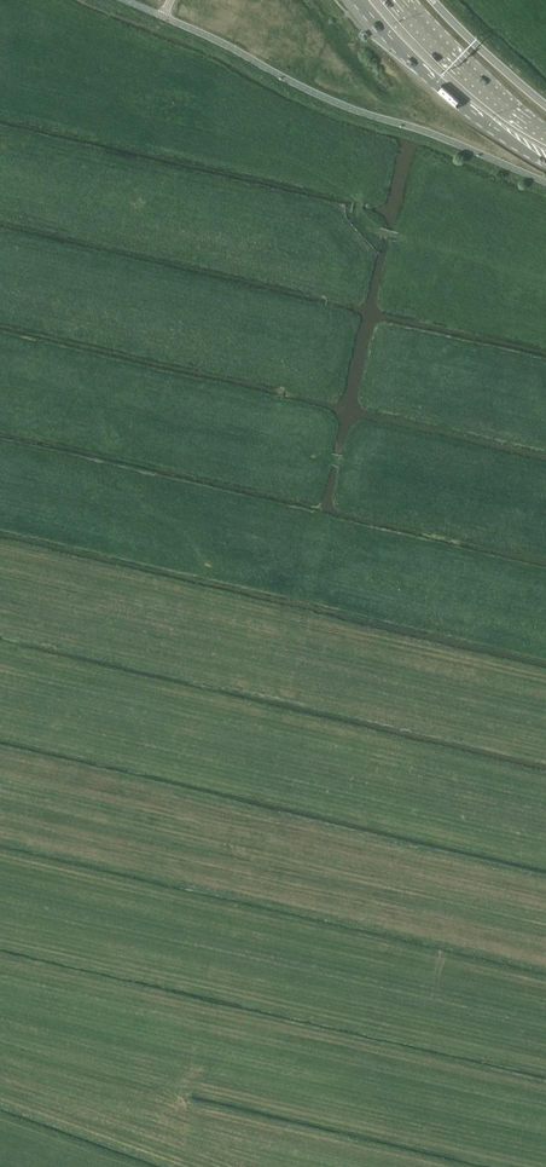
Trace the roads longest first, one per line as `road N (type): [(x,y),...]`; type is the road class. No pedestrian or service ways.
road 1 (track): [(545,514),(0,375)]
road 2 (track): [(545,607),(0,483)]
road 3 (primary): [(362,0),(476,113),(545,162)]
road 4 (primary): [(545,133),(464,68),(398,0)]

